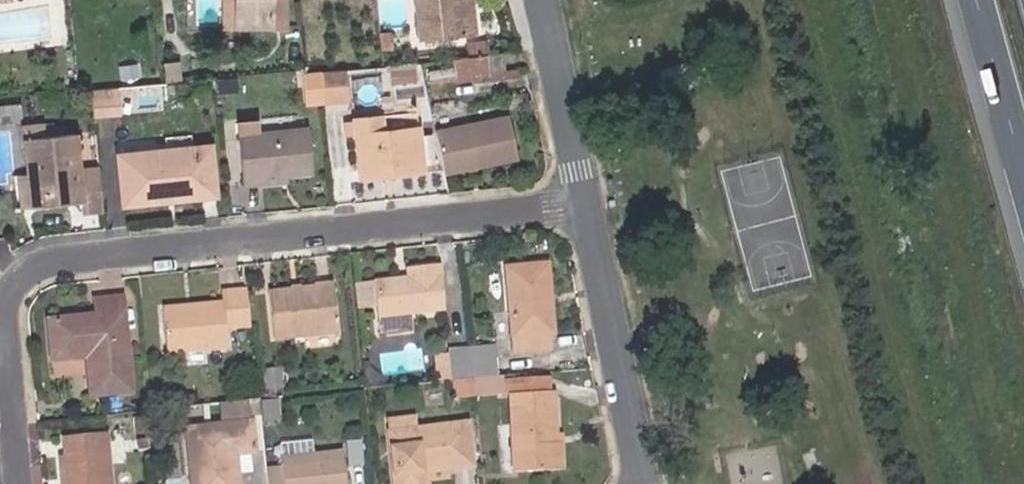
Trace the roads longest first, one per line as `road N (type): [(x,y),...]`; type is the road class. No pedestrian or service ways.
road 1 (residential): [(584,205),(84,255),(46,266),(19,294),(13,340),(25,483)]
road 2 (residential): [(584,205),(644,483)]
road 3 (residential): [(544,0),(584,205)]
road 4 (motorway): [(983,0),(1023,160)]

